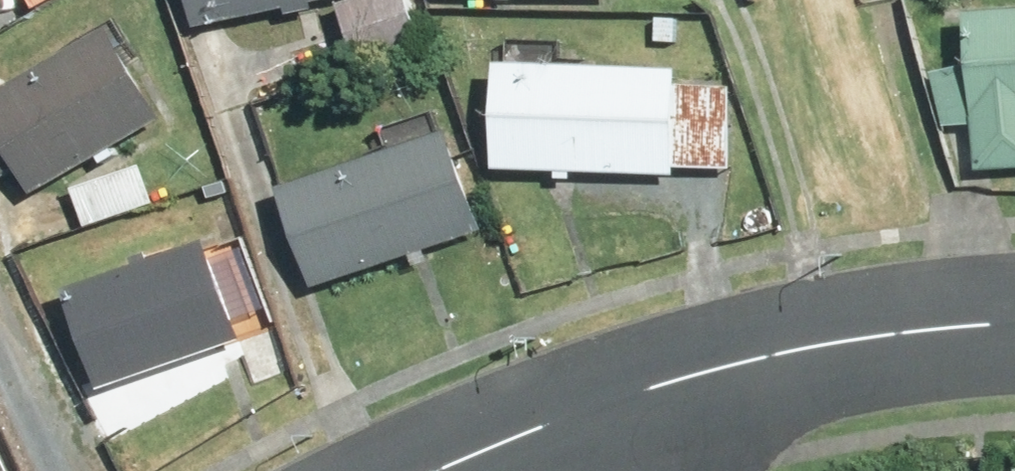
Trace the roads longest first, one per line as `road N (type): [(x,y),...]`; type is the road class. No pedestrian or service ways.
road 1 (tertiary): [(1014,331),(843,341),(612,398)]
road 2 (tertiary): [(612,398),(442,470)]

